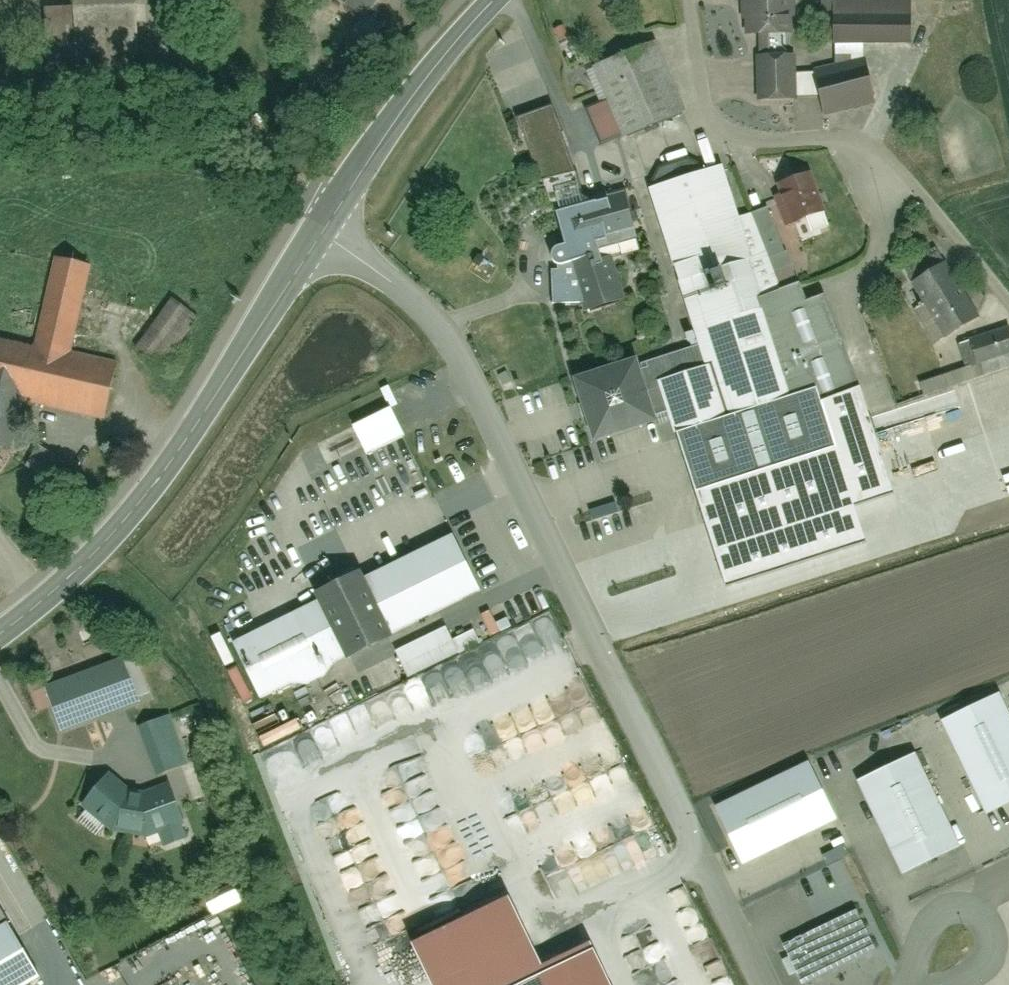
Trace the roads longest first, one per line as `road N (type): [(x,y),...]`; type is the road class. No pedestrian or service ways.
road 1 (residential): [(320,233),(437,330),(666,763),(769,984)]
road 2 (tertiary): [(0,636),(122,524),(320,233)]
road 3 (residential): [(158,0),(281,169),(331,217)]
road 4 (tertiary): [(331,217),(412,98),(496,0)]
road 5 (residential): [(942,984),(982,961),(992,934),(978,908),(953,904),(932,910),(923,933)]

